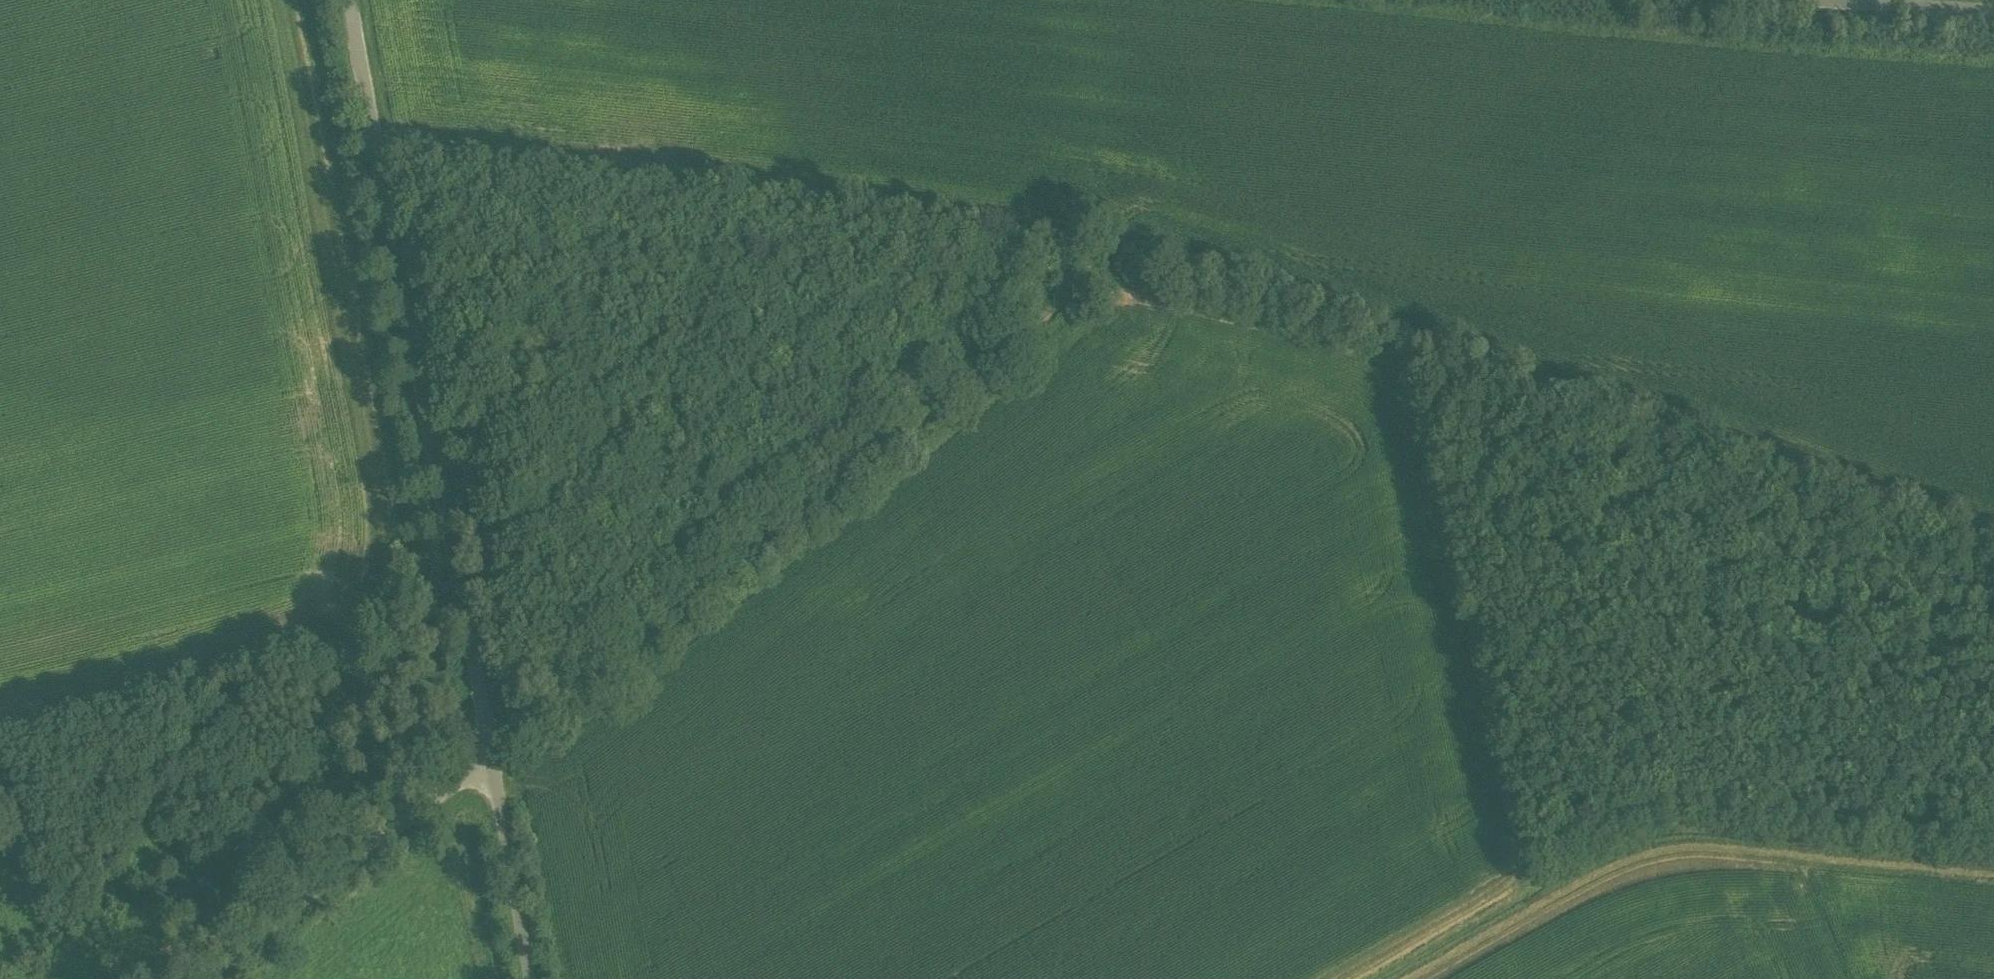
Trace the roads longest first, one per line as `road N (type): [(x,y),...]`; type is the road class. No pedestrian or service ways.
road 1 (unclassified): [(349,0),(489,750)]
road 2 (unclassified): [(489,750),(182,978)]
road 3 (unclassified): [(489,750),(531,978)]
road 4 (unclassified): [(1835,0),(1993,12)]

